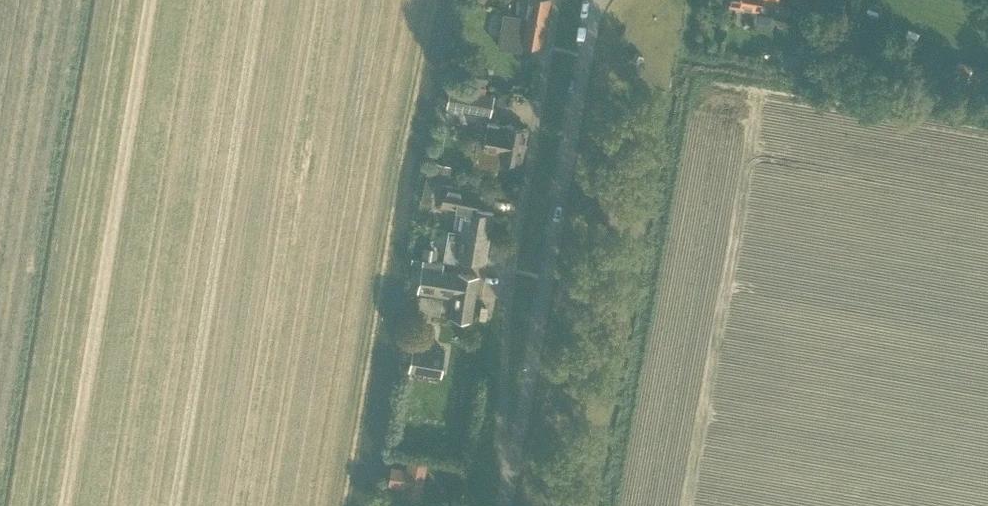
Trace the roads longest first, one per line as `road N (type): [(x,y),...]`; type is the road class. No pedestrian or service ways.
road 1 (unclassified): [(505,505),(597,0)]

